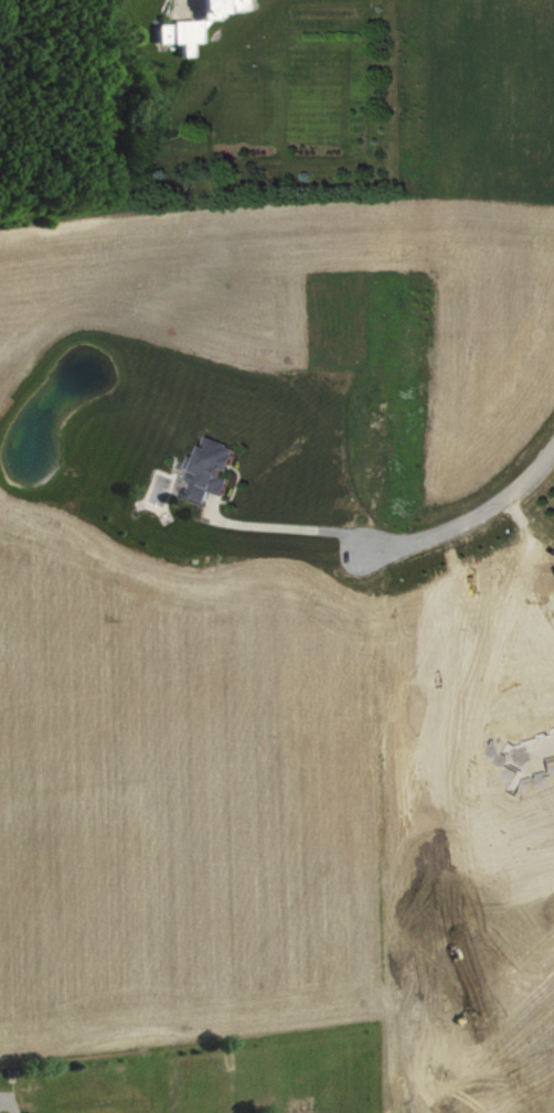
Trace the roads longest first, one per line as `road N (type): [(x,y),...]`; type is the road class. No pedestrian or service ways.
road 1 (residential): [(553,459),(514,497),(458,528),(371,552)]

